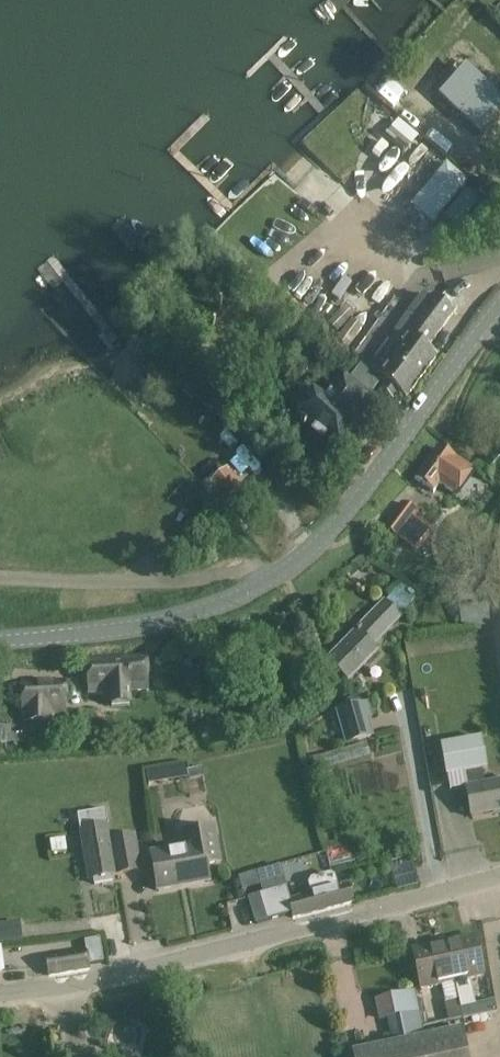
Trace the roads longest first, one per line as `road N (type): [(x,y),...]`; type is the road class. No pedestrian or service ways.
road 1 (tertiary): [(0,640),(159,623),(220,604),(296,561),(367,488),(499,302)]
road 2 (unclassified): [(0,993),(129,973),(499,875)]

